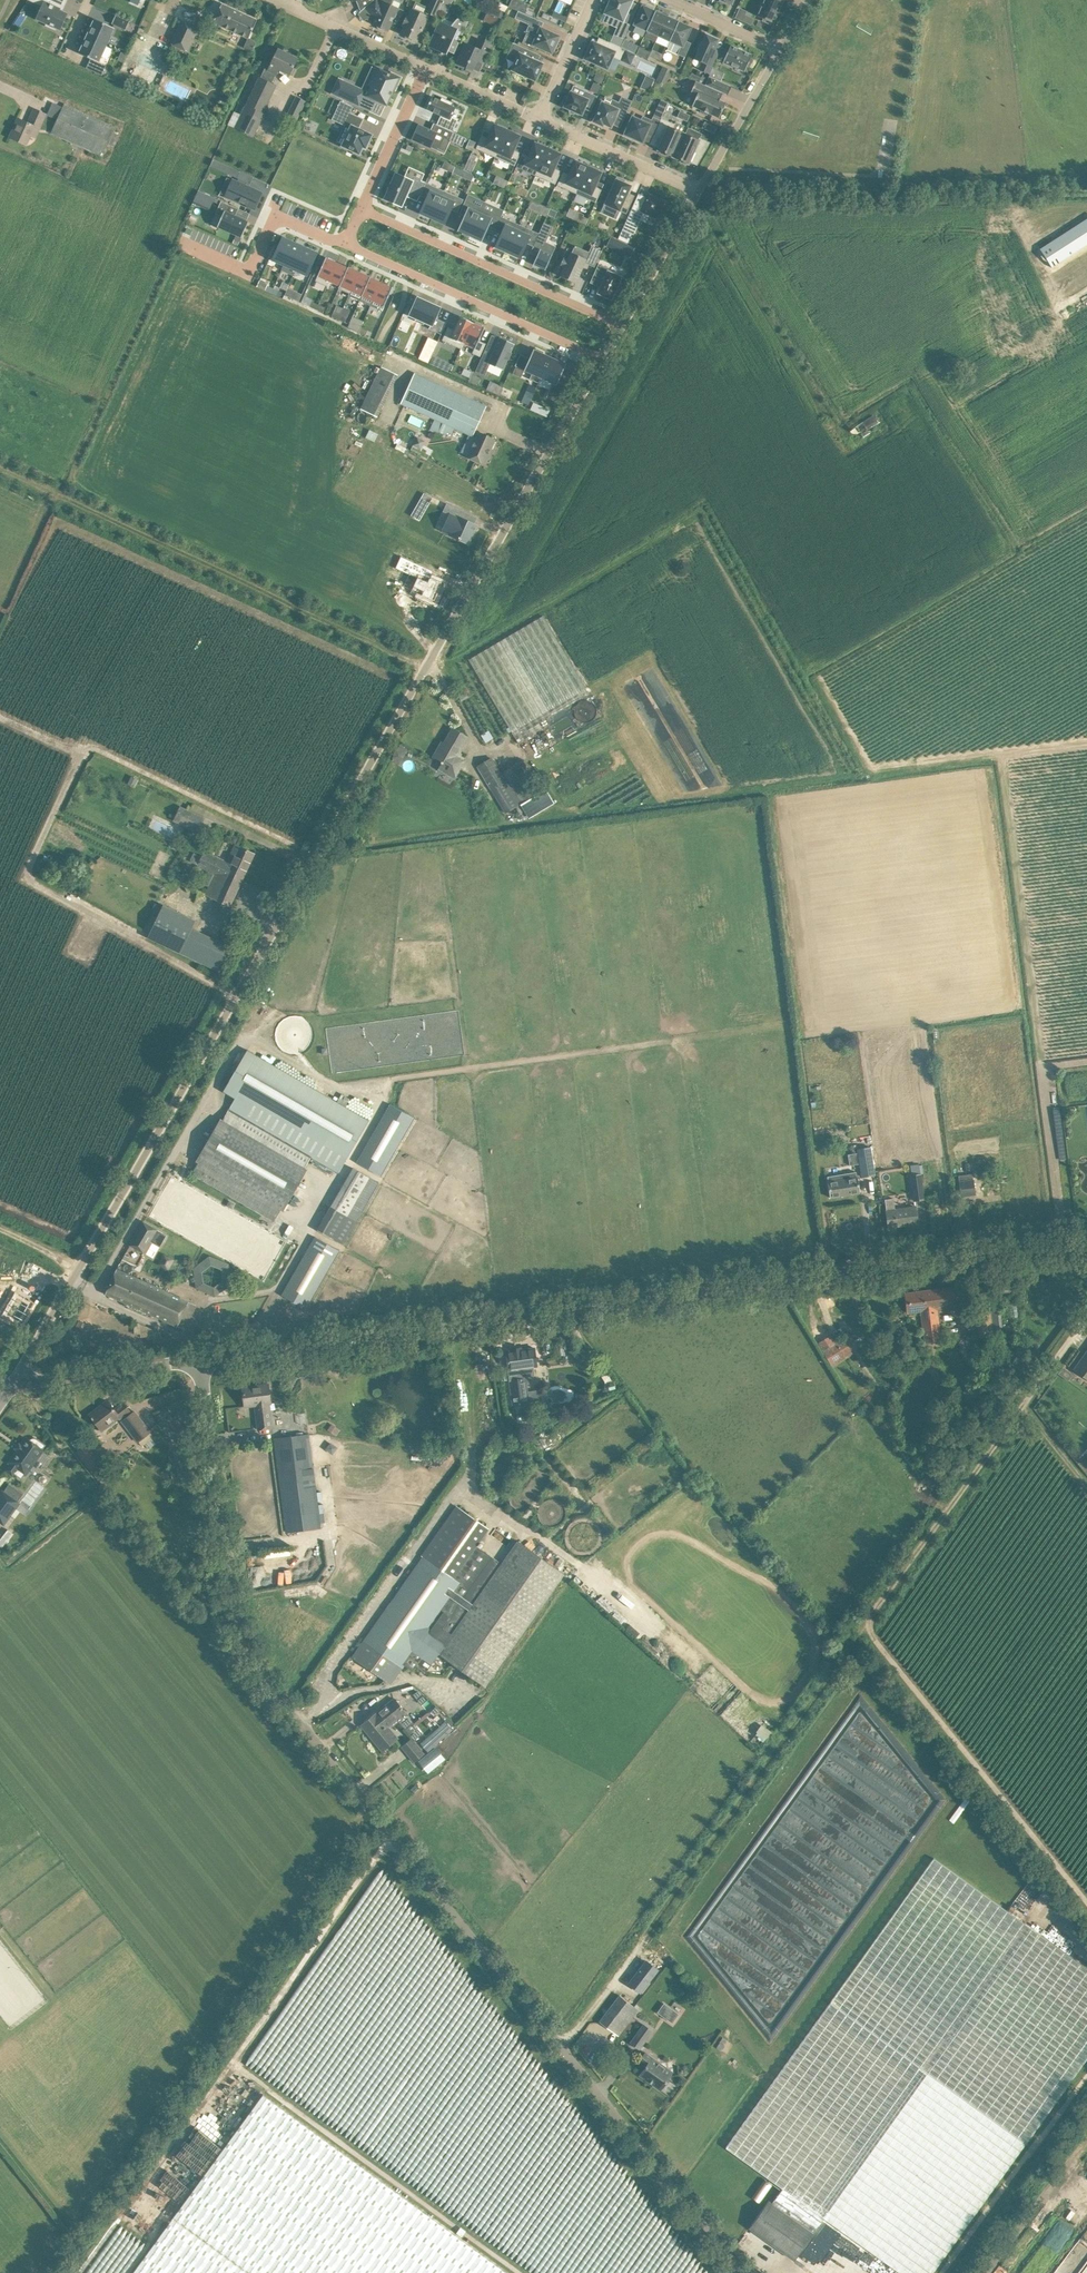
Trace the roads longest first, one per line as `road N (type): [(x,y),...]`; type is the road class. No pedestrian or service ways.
road 1 (unclassified): [(15,1380),(603,360)]
road 2 (unclassified): [(743,2272),(241,1640),(197,1359)]
road 3 (track): [(1086,1315),(560,2046)]
road 4 (tertiary): [(197,1359),(1086,1234)]
road 5 (track): [(425,666),(0,468)]
road 6 (residential): [(621,326),(360,209)]
road 7 (residential): [(345,242),(603,360)]
road 8 (residential): [(345,242),(274,214),(249,272),(179,241)]
road 9 (tertiary): [(15,1380),(197,1359)]
road 10 (track): [(465,1495),(472,1463),(464,1388),(473,1364),(459,1322)]
road 11 (residential): [(539,118),(697,192)]
road 12 (residential): [(697,192),(780,50)]
road 13 (residential): [(426,68),(360,209)]
road 14 (unclassified): [(621,326),(697,192)]
road 15 (residential): [(292,8),(426,68)]
road 16 (residential): [(539,118),(592,0)]
road 17 (residential): [(426,68),(539,118)]
road 18 (residential): [(780,50),(671,0)]

